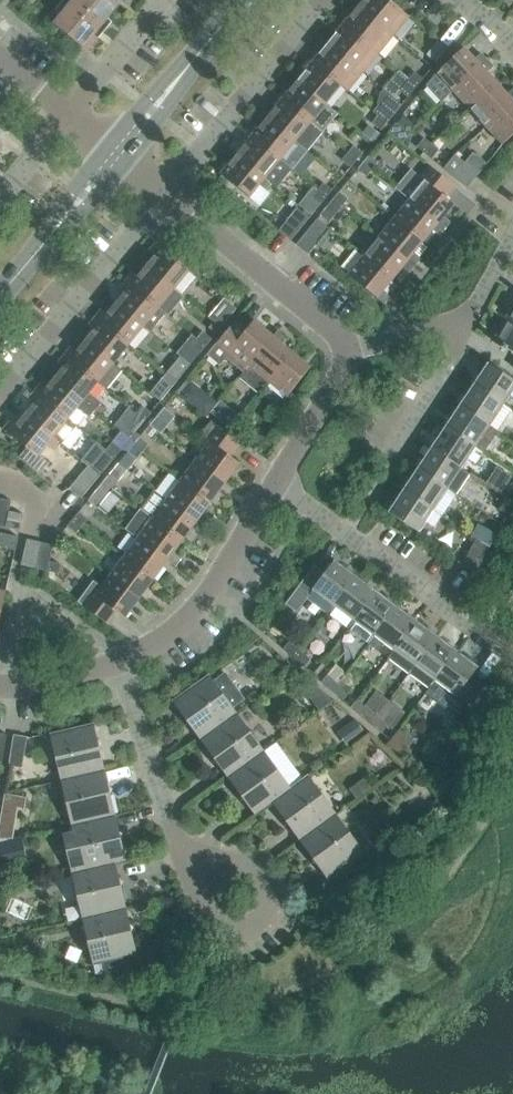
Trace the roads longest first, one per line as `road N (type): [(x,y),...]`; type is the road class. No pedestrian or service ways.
road 1 (residential): [(364,351),(166,656),(124,681),(77,696),(0,699)]
road 2 (residential): [(164,196),(0,393)]
road 3 (residential): [(164,196),(364,351)]
road 4 (residential): [(323,0),(164,196)]
road 5 (tertiary): [(118,159),(249,0)]
road 6 (residential): [(364,351),(466,323),(512,242)]
road 7 (tertiary): [(0,297),(118,159)]
road 8 (residential): [(67,118),(163,0)]

